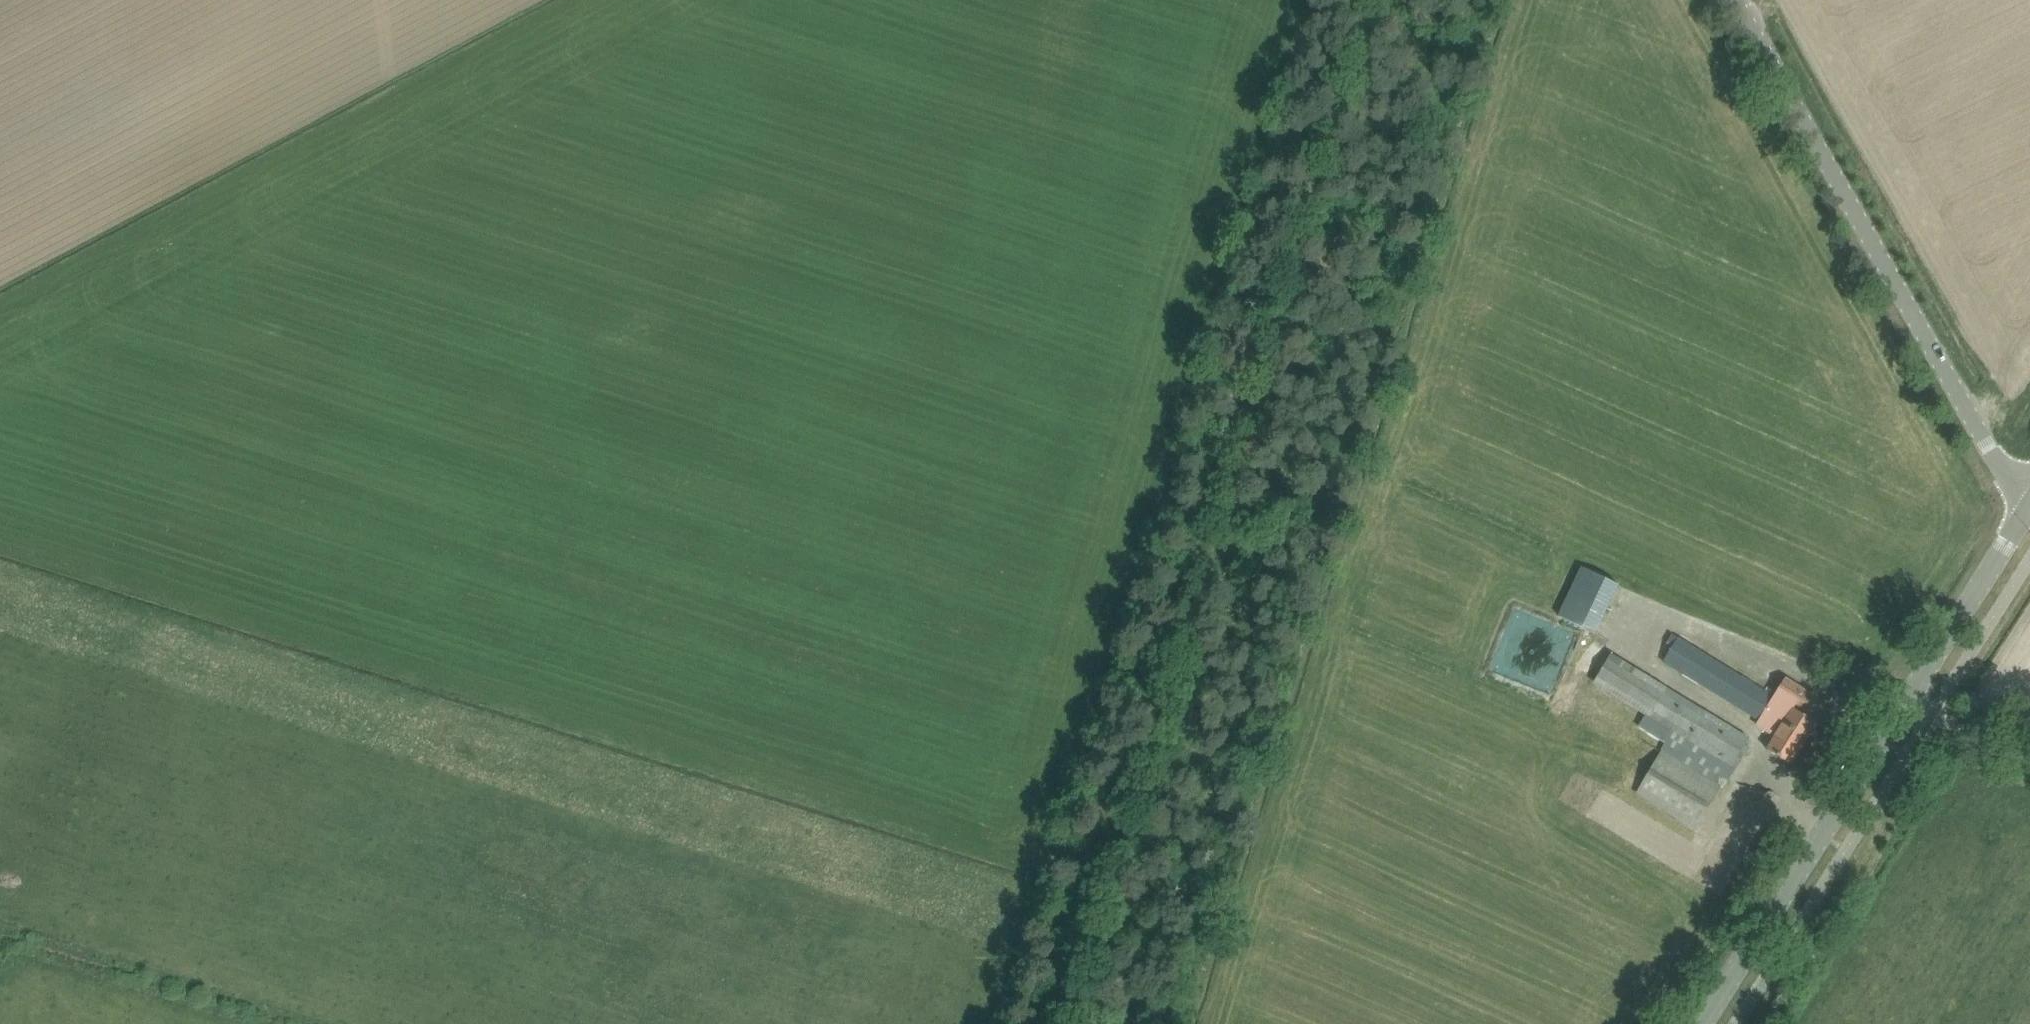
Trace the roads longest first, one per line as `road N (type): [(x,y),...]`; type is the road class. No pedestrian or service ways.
road 1 (tertiary): [(1703,1023),(2029,505)]
road 2 (tertiary): [(2029,498),(1984,437),(1734,0)]

